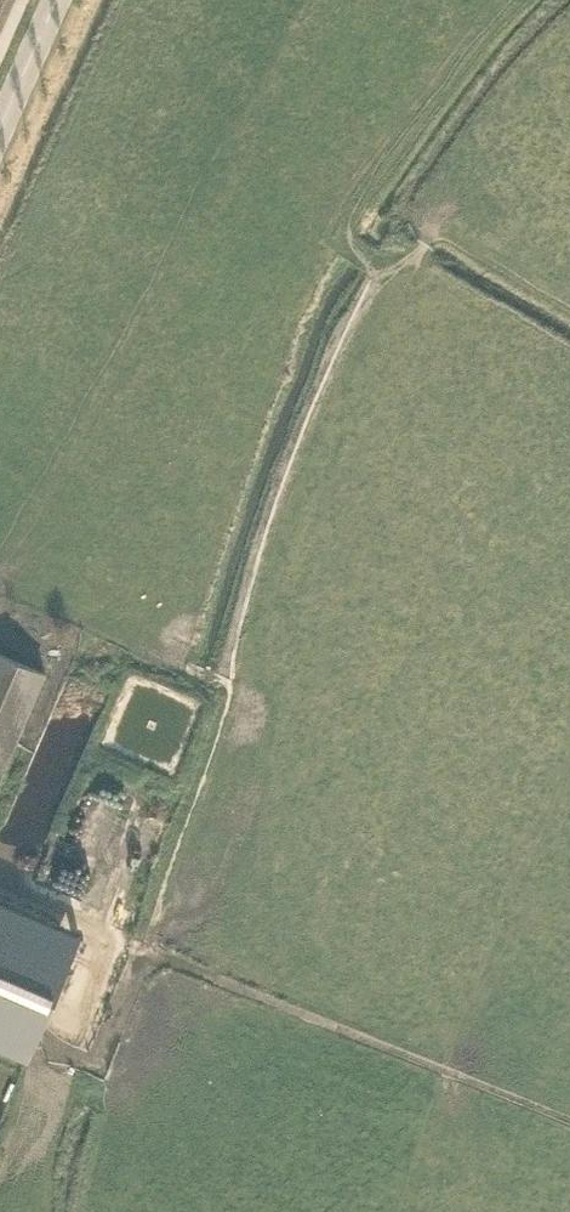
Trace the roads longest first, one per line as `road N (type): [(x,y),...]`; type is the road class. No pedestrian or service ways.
road 1 (track): [(569,1119),(121,934)]
road 2 (secondary): [(0,127),(56,0)]

